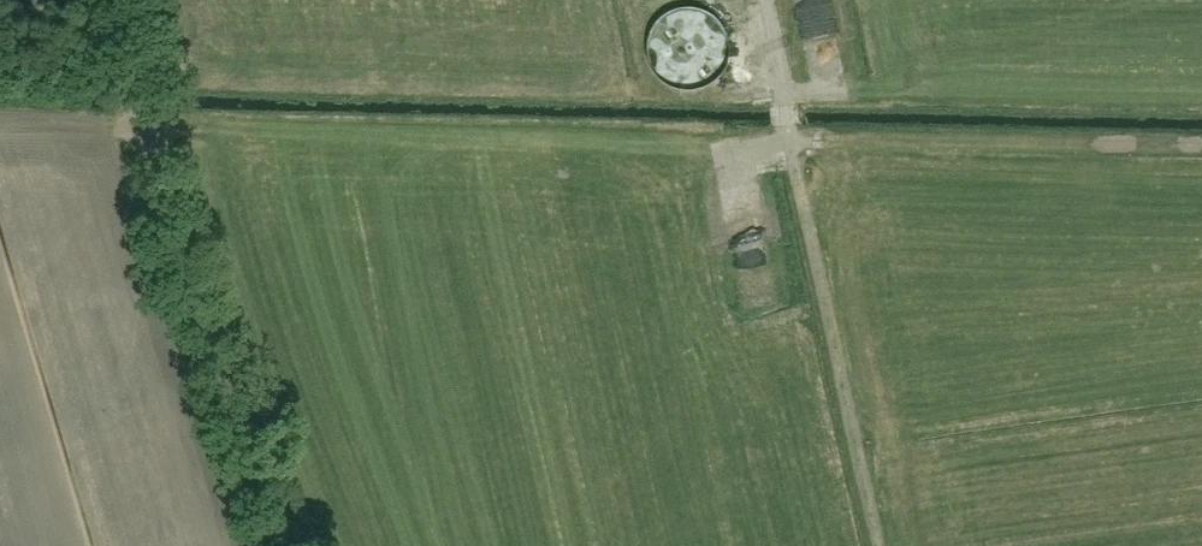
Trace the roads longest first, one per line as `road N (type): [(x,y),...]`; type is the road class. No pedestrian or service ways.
road 1 (unclassified): [(294,545),(220,349),(125,0)]

